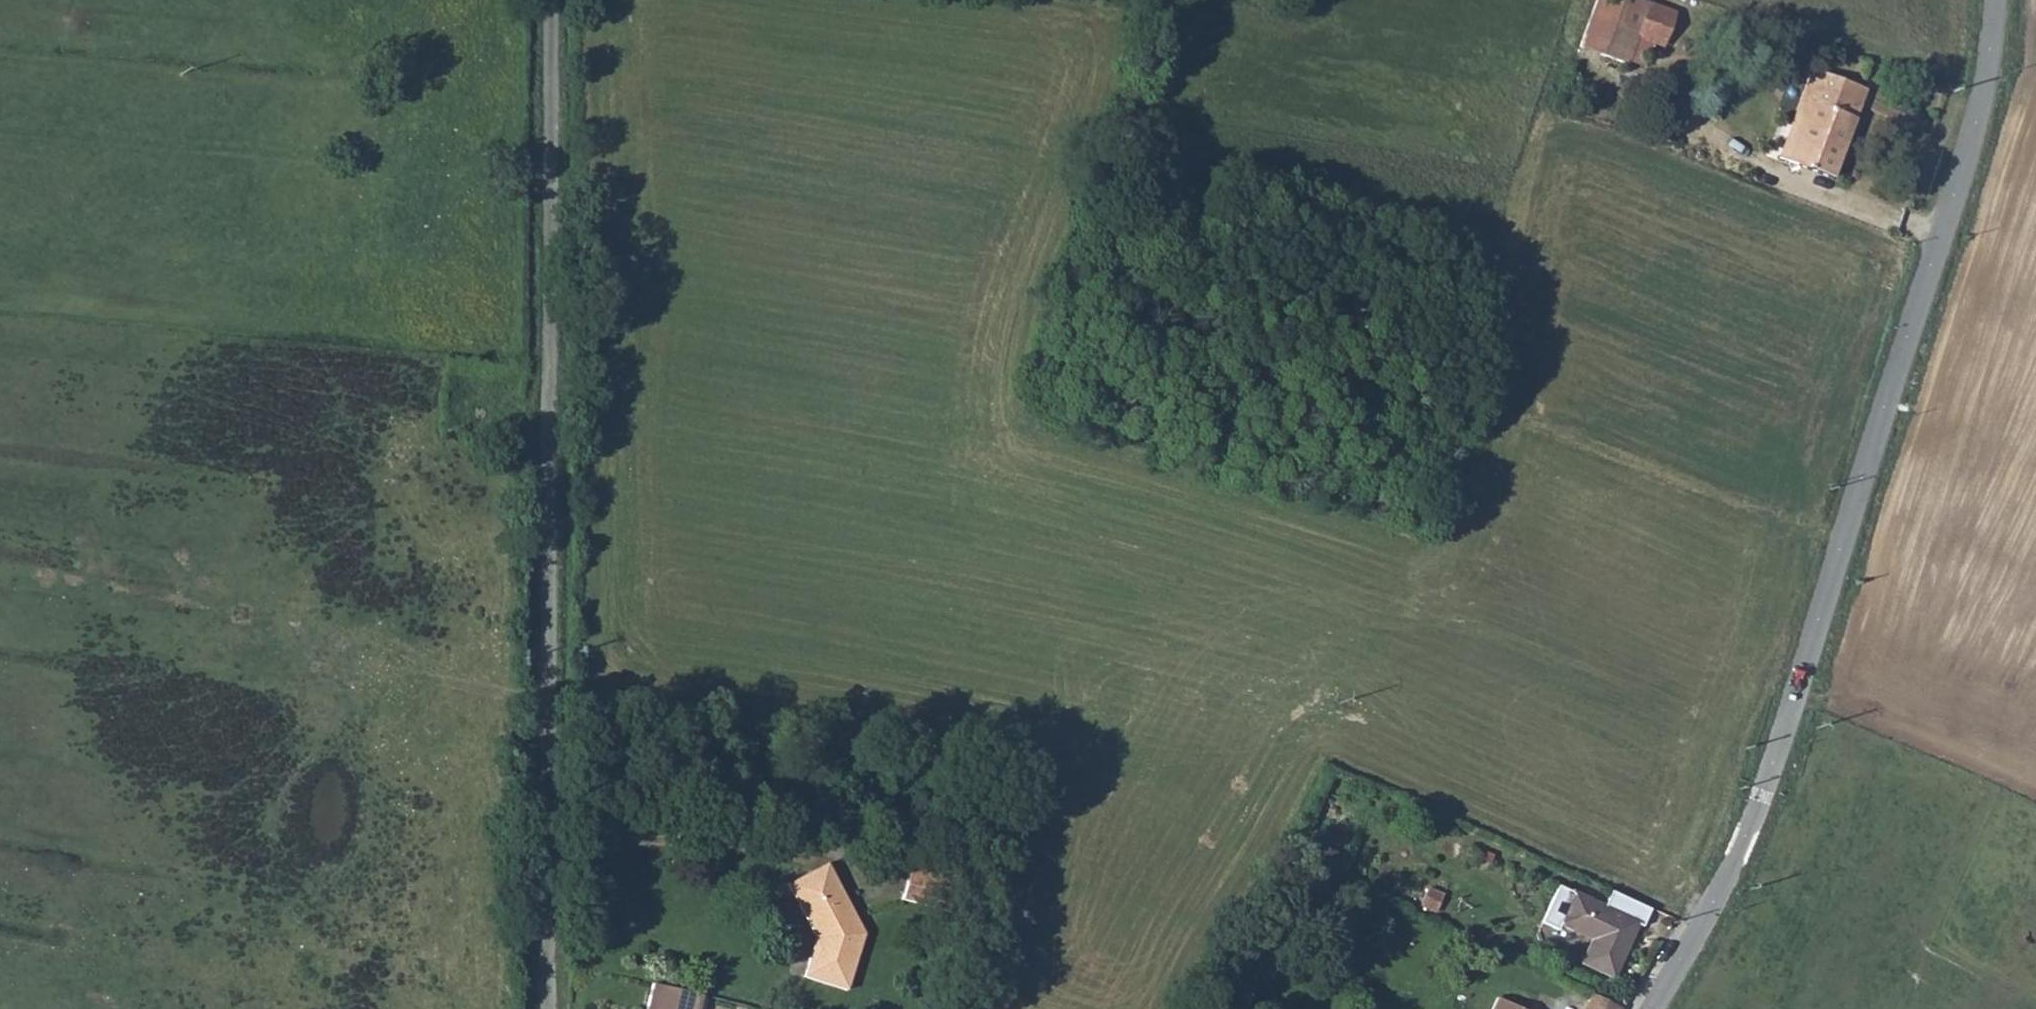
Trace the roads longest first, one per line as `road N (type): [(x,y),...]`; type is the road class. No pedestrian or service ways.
road 1 (unclassified): [(546,1008),(552,0)]
road 2 (unclassified): [(1995,0),(1986,90),(1959,194),(1859,516),(1770,785),(1708,916)]

